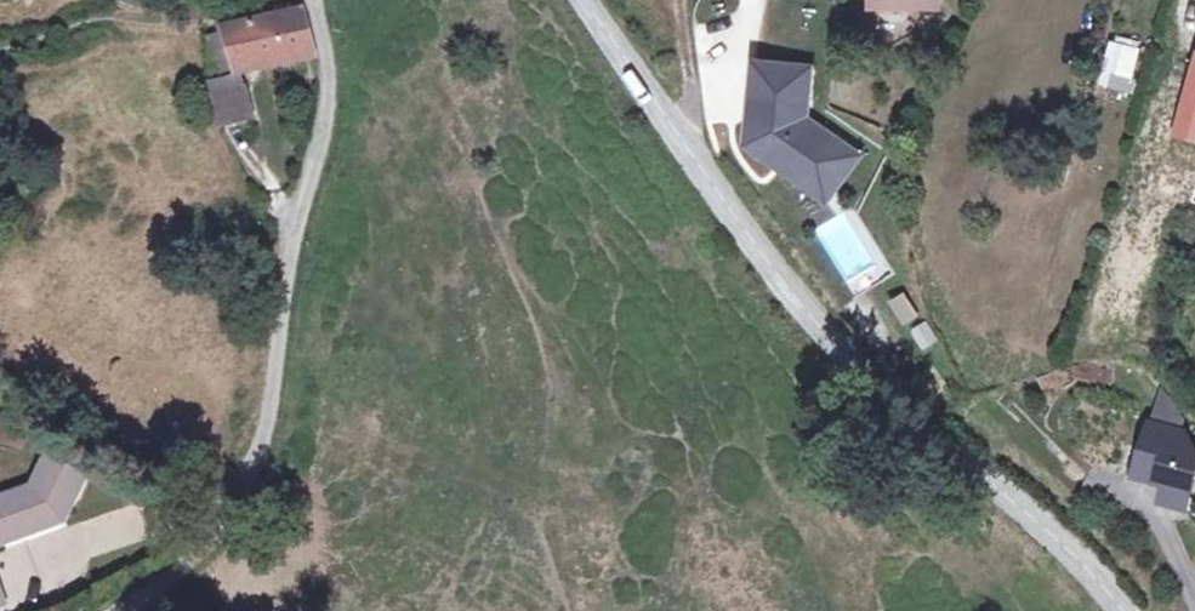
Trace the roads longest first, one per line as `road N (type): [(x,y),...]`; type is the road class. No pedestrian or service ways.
road 1 (tertiary): [(594,0),(792,280),(930,427),(1030,504),(1126,610)]
road 2 (unclassified): [(314,0),(329,80),(325,126),(291,257),(272,411),(230,507)]
road 3 (residential): [(230,507),(167,580),(118,610)]

